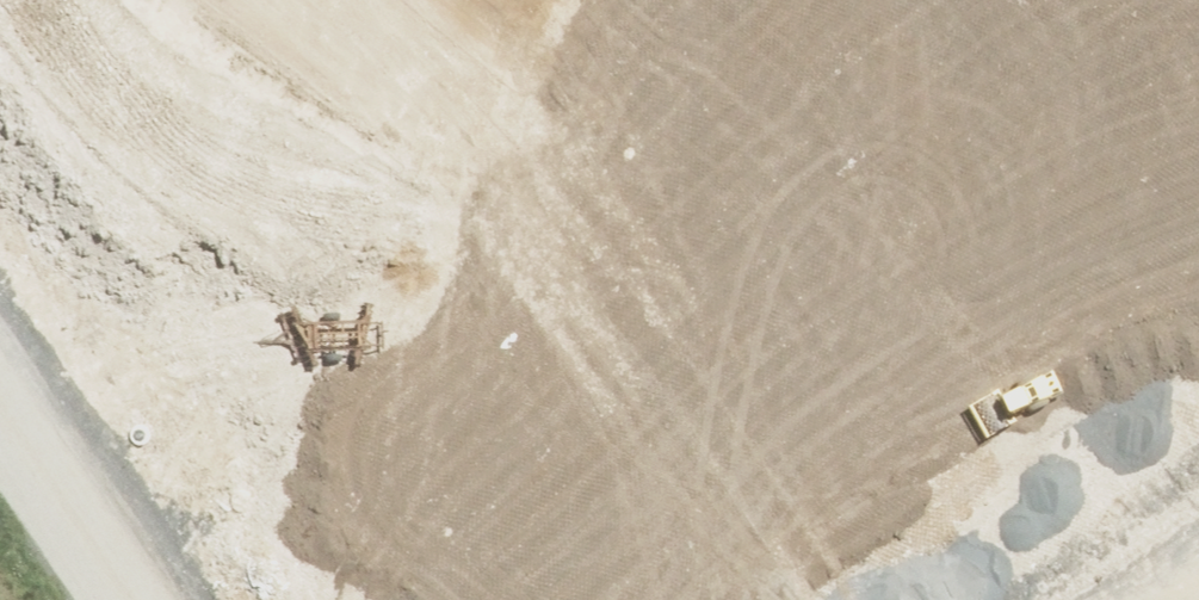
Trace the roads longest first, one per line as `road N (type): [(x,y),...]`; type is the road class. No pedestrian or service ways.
road 1 (residential): [(736,177),(152,591)]
road 2 (residential): [(736,177),(1019,0)]
road 3 (residential): [(487,0),(736,177)]
road 4 (residential): [(0,351),(152,591)]

